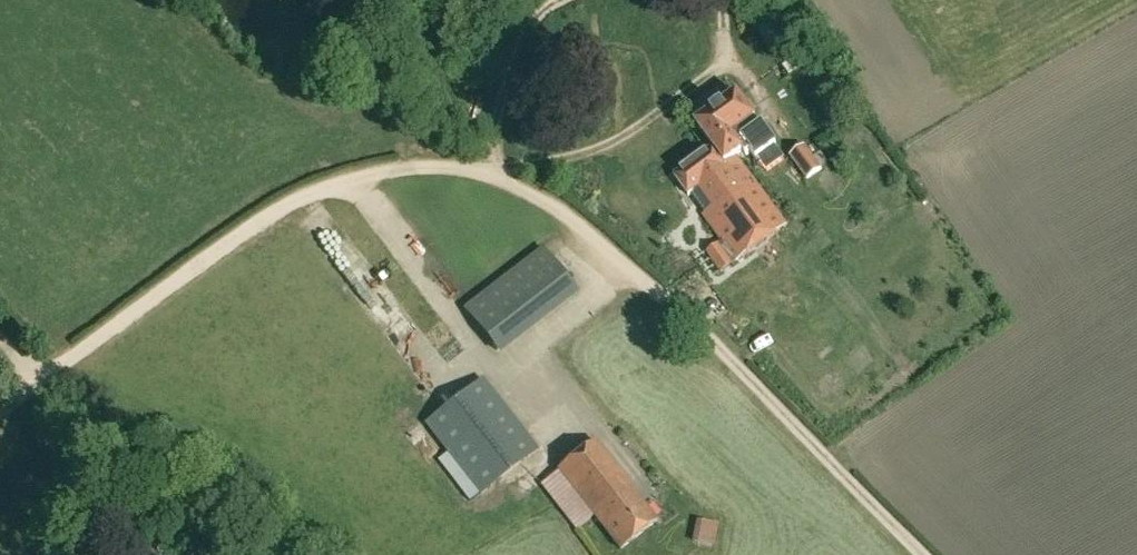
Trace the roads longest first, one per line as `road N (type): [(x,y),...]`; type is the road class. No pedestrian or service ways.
road 1 (track): [(914,554),(647,282),(542,195),(475,171),(384,173),(293,206),(0,407)]

